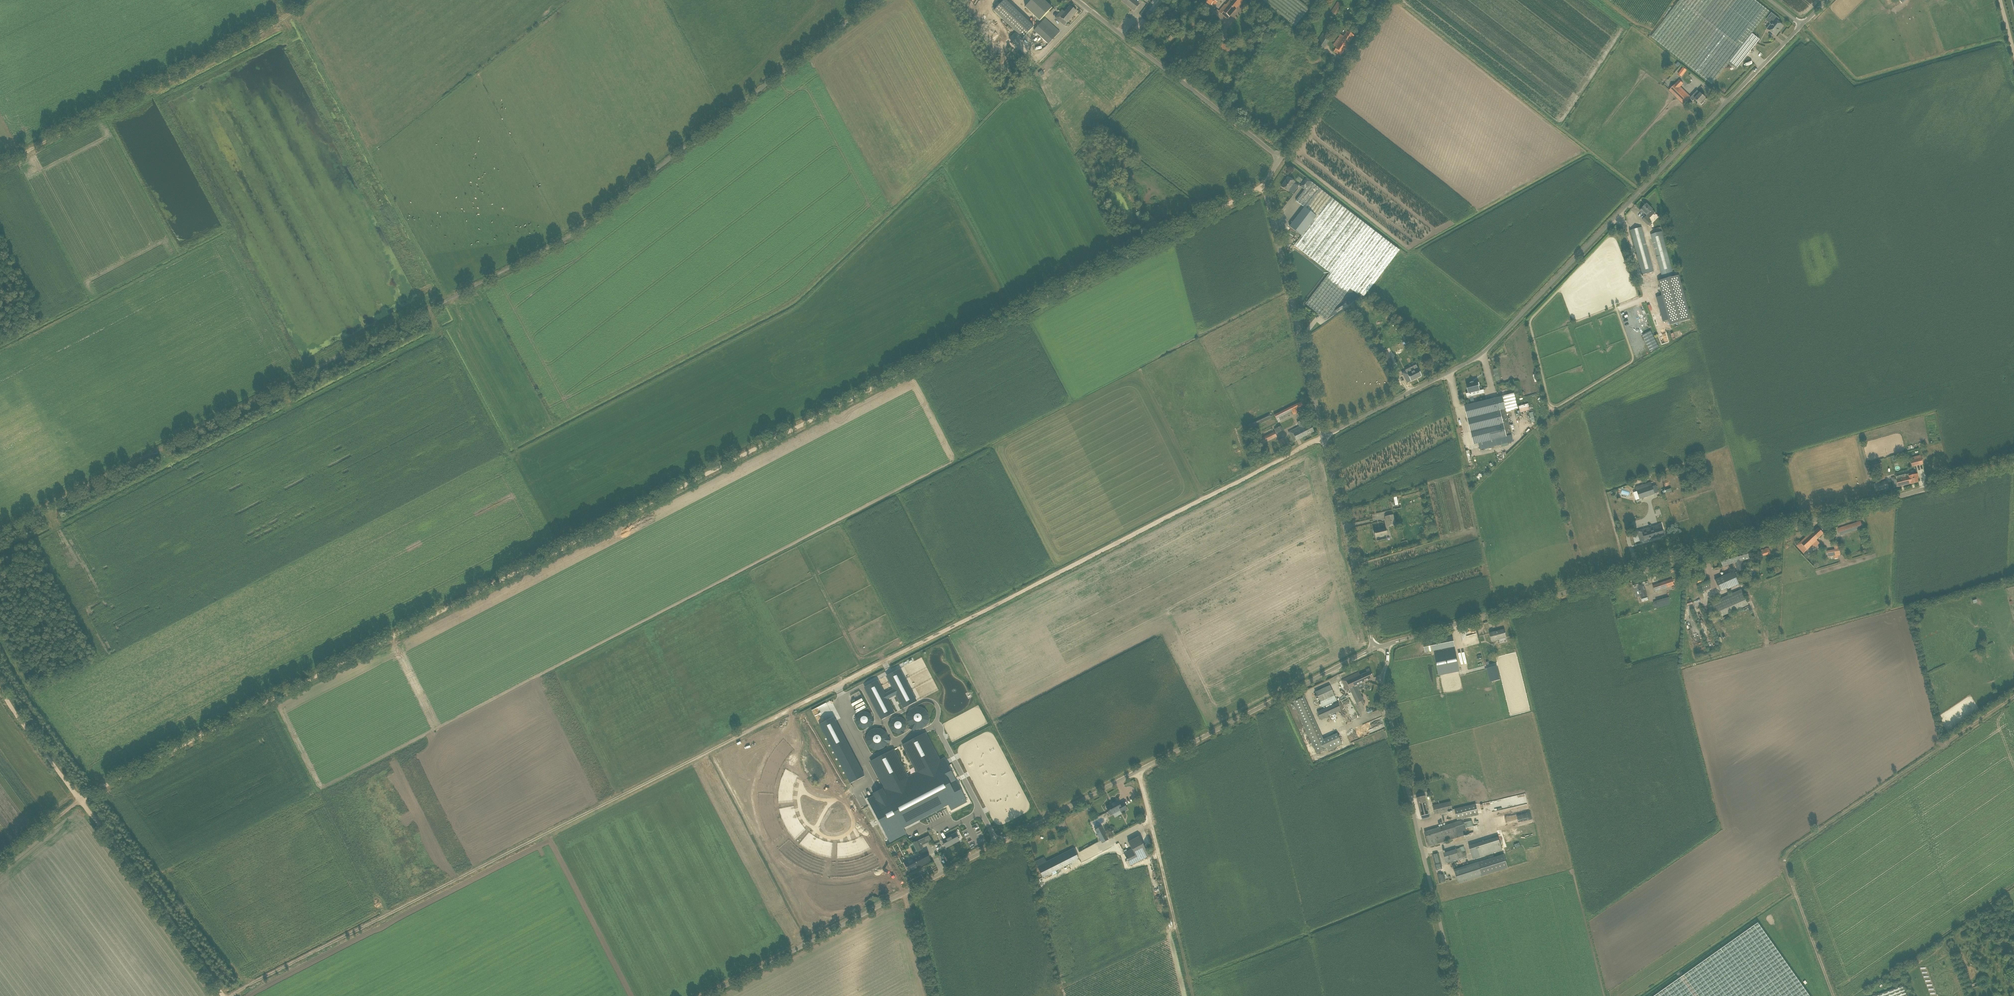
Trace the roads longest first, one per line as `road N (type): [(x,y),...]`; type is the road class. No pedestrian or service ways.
road 1 (track): [(0,862),(107,784),(1267,184)]
road 2 (track): [(1323,438),(230,995)]
road 3 (unclassified): [(0,531),(557,248),(879,0)]
road 4 (unclassified): [(706,995),(1373,648)]
road 5 (unclassified): [(1385,645),(2013,463)]
road 6 (unclassified): [(1323,438),(1487,351),(1802,26)]
road 7 (track): [(1833,995),(1790,879),(1790,852),(2013,699)]
road 8 (track): [(0,688),(223,995)]
road 9 (unclassified): [(1457,995),(1381,679),(1385,645)]
road 10 (track): [(0,166),(272,26),(307,0)]
road 11 (unclassified): [(1323,438),(1267,205),(1268,179),(1282,159)]
road 12 (unclassified): [(1282,159),(1077,0)]
road 13 (track): [(1194,995),(1138,771)]
road 14 (unclassified): [(1373,648),(1323,438)]
road 15 (unclassified): [(1282,159),(1389,0)]

